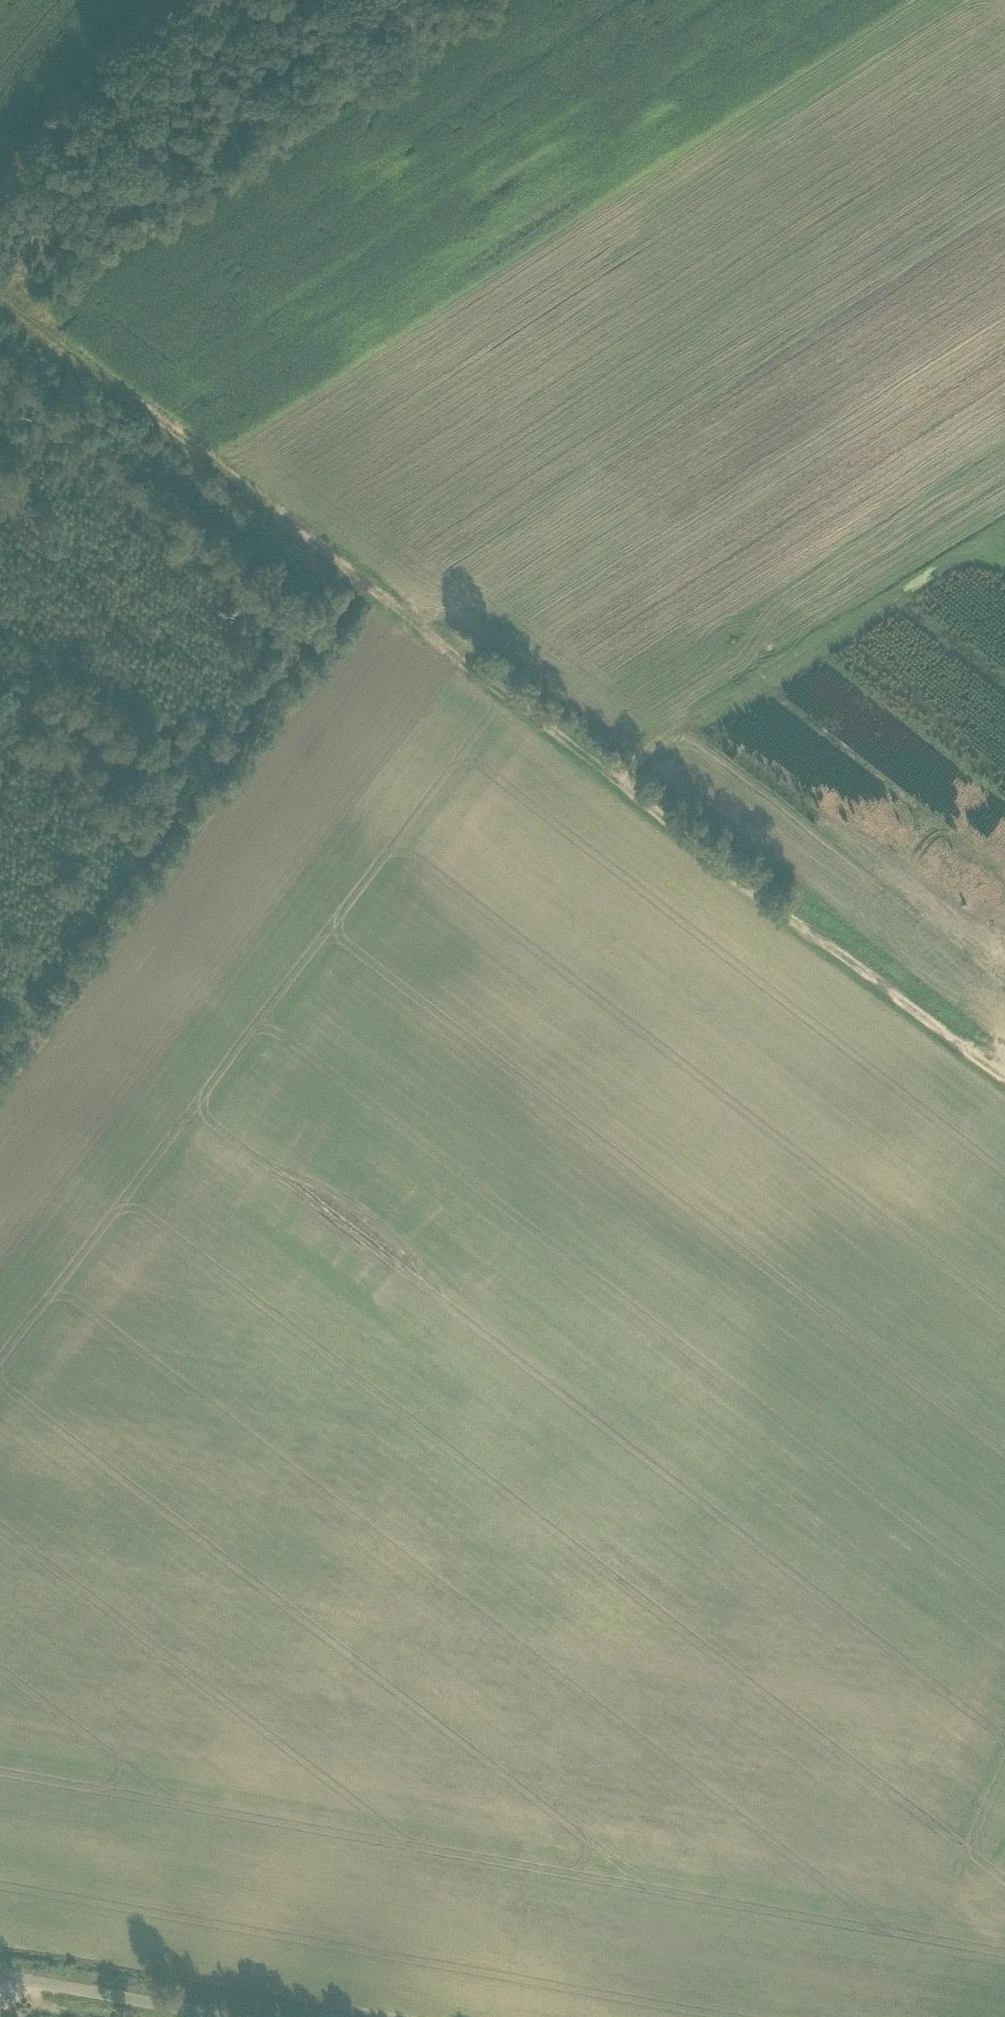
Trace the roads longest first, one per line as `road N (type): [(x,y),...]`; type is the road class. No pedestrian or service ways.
road 1 (unclassified): [(231,2016),(0,1974)]
road 2 (track): [(166,0),(0,165)]

